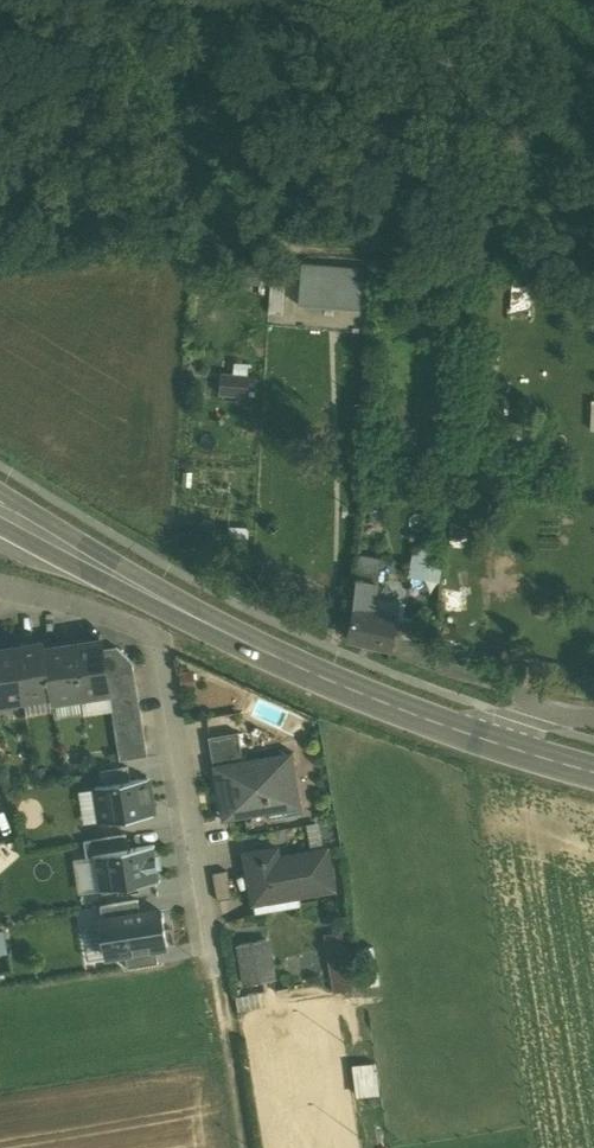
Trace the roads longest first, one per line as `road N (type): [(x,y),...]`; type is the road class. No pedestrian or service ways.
road 1 (secondary): [(593,772),(417,715),(238,640),(0,505)]
road 2 (track): [(593,243),(0,240)]
road 3 (residential): [(221,979),(157,650),(146,634),(118,620),(0,586)]
road 4 (track): [(249,1147),(221,979)]

